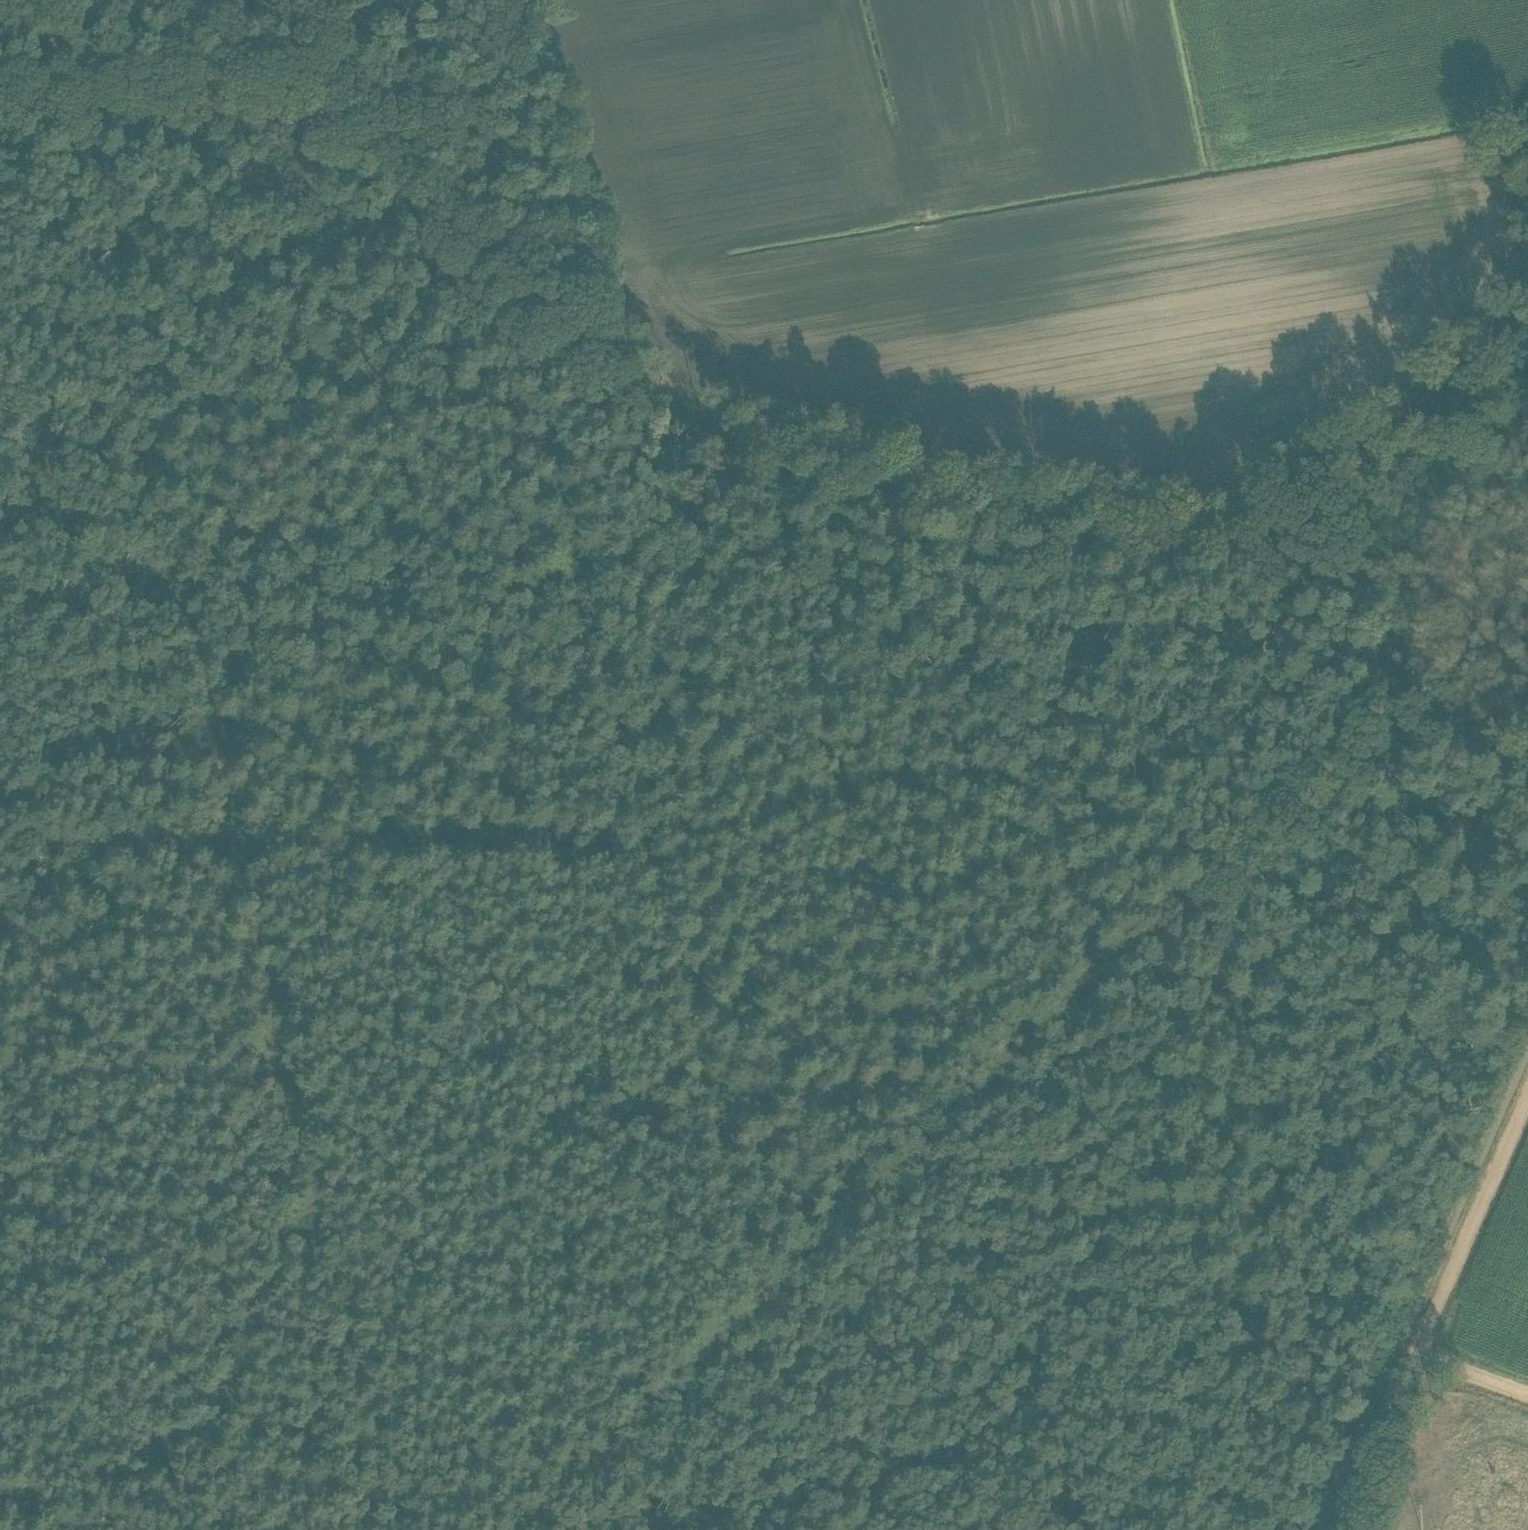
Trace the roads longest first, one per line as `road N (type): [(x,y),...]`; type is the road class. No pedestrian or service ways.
road 1 (track): [(520,296),(639,845),(234,835),(386,1529)]
road 2 (track): [(1527,328),(1232,537),(1201,547),(1129,543),(756,458),(697,435),(520,296),(324,119)]
road 3 (track): [(1360,451),(1387,695),(1084,981),(987,1529)]
road 4 (track): [(43,0),(234,835)]
road 5 (track): [(639,845),(757,1297),(918,1529)]
road 6 (track): [(1527,1099),(1337,1529)]
road 7 (track): [(324,119),(0,107)]

